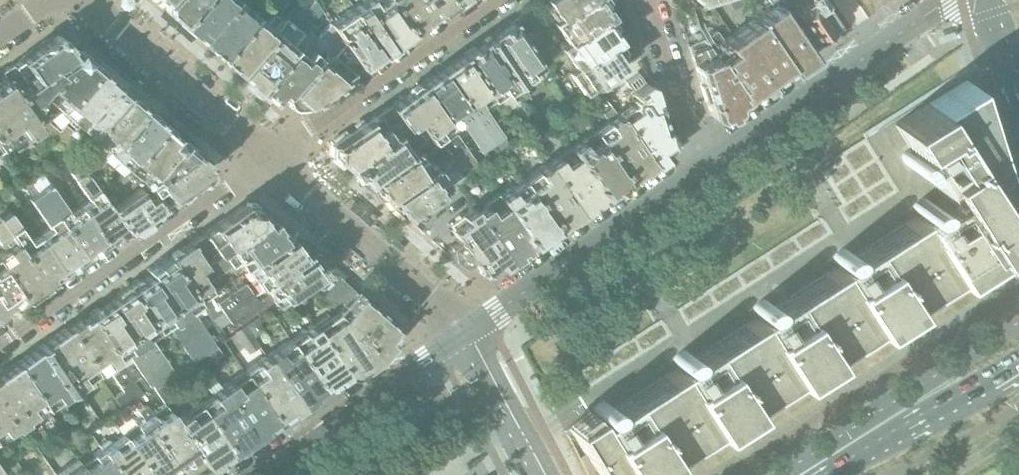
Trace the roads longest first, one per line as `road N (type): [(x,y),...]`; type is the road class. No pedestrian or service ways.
road 1 (residential): [(0,345),(268,159)]
road 2 (residential): [(954,0),(703,164)]
road 3 (residential): [(703,164),(470,329)]
road 4 (residential): [(500,0),(268,159)]
road 5 (residential): [(470,329),(268,159)]
road 6 (residential): [(253,474),(470,329)]
road 7 (residential): [(268,159),(77,0)]
road 8 (residential): [(703,164),(649,0)]
road 9 (secondary): [(1018,322),(945,368),(889,422)]
road 10 (residential): [(545,474),(470,329)]
road 11 (secondary): [(889,422),(960,394),(1018,356)]

